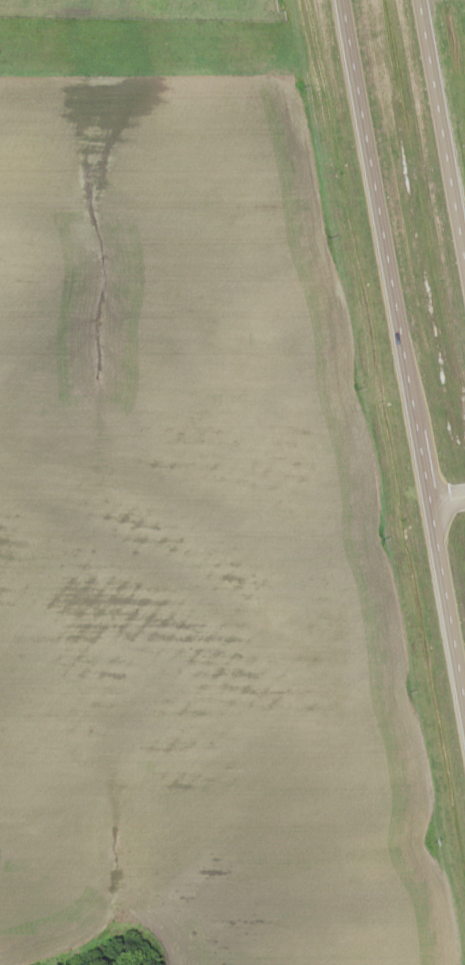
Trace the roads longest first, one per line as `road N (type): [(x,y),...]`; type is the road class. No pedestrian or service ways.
road 1 (trunk): [(340,0),(416,434)]
road 2 (trunk): [(464,262),(419,0)]
road 3 (trunk): [(428,502),(464,711)]

